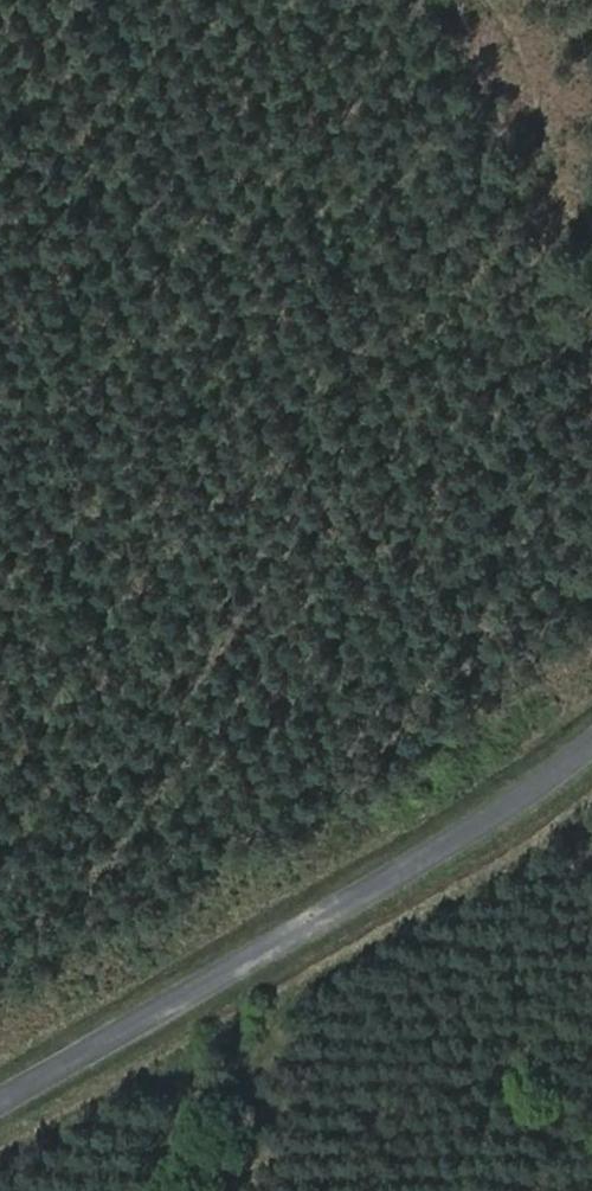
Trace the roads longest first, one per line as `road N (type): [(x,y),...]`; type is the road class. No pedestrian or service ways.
road 1 (tertiary): [(0,1101),(381,883),(591,745)]

